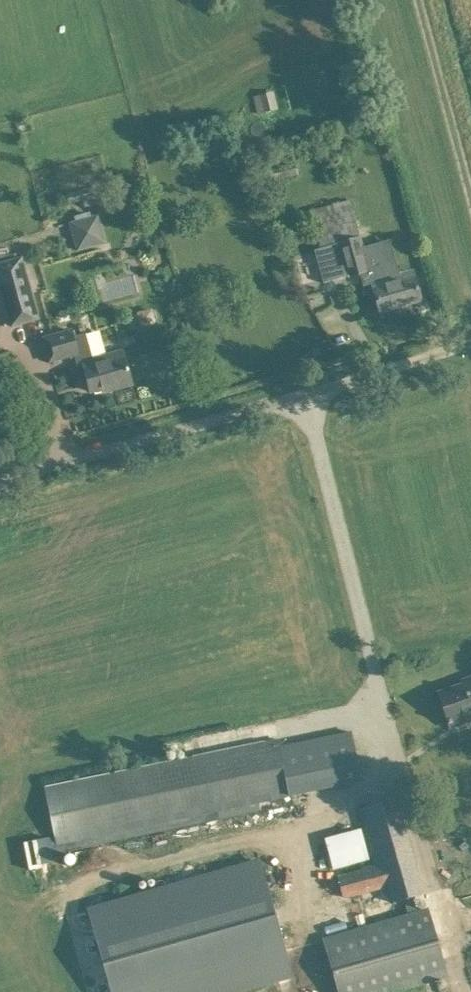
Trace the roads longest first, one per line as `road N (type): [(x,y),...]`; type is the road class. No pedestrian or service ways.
road 1 (unclassified): [(0,485),(470,347)]
road 2 (track): [(470,166),(421,0)]

